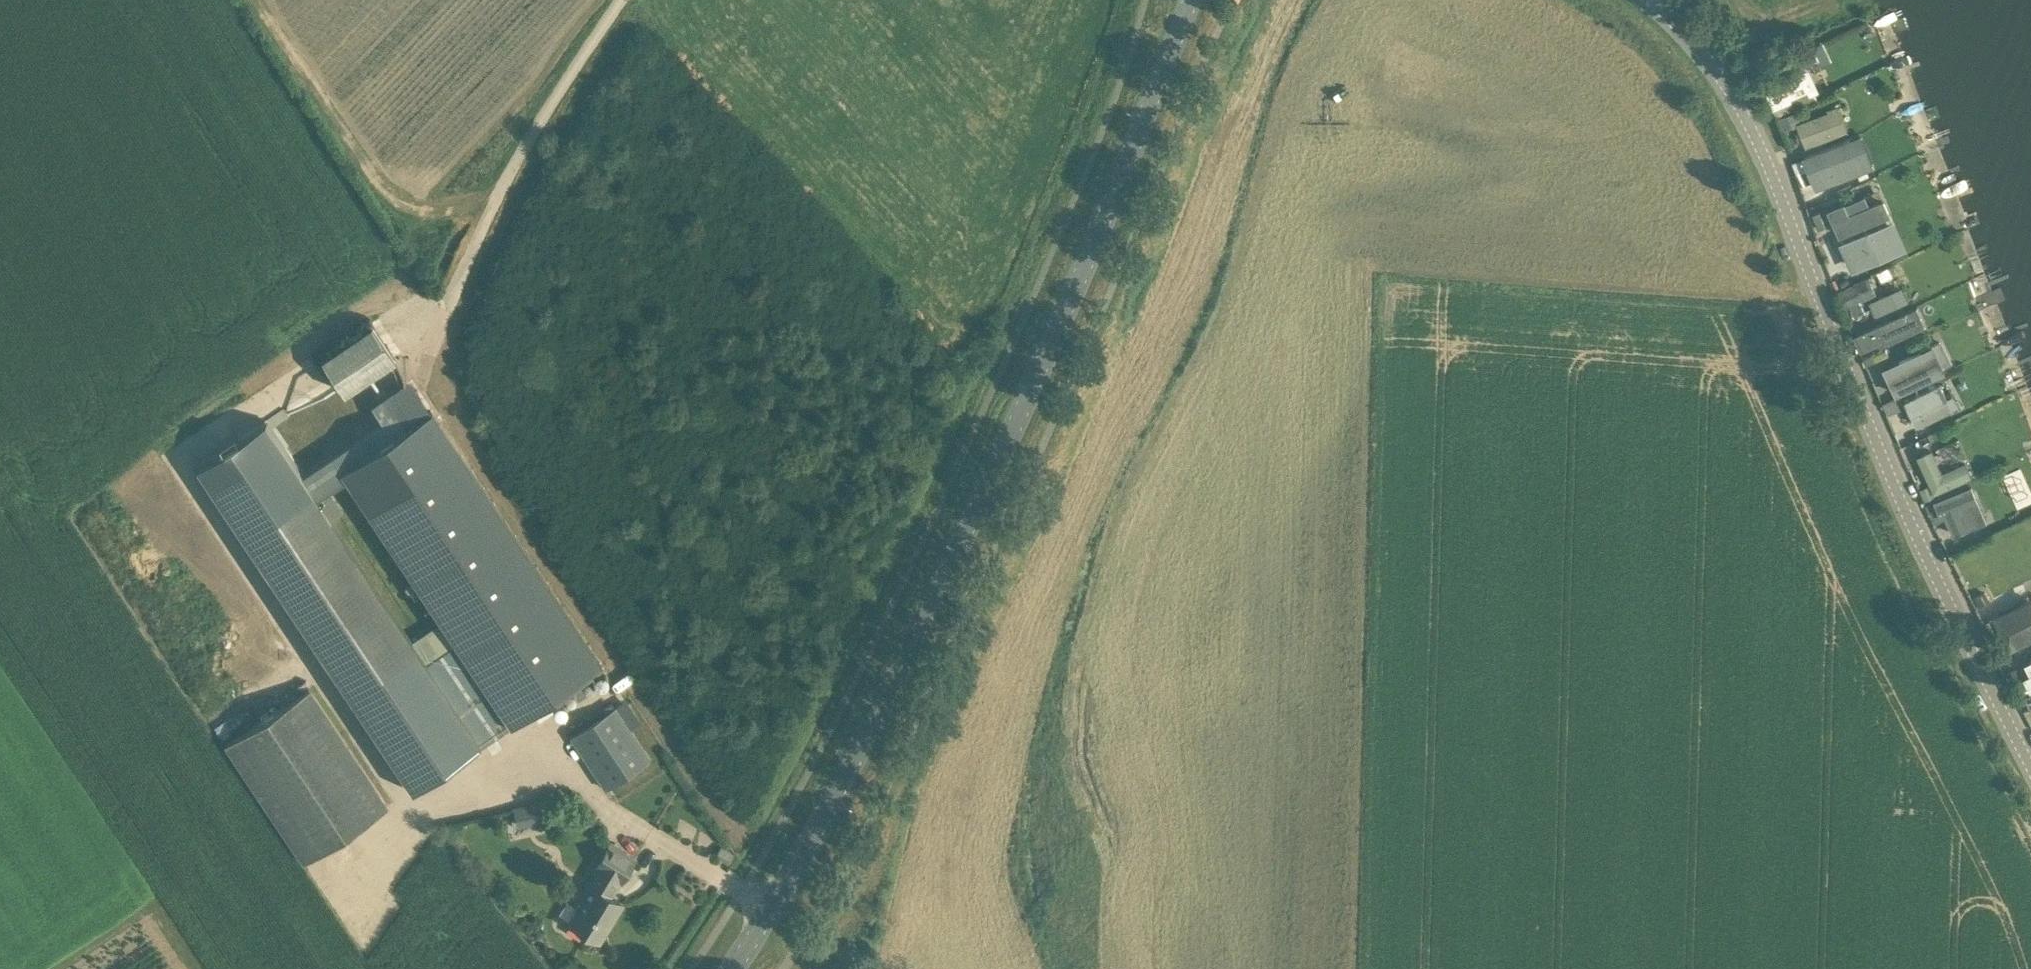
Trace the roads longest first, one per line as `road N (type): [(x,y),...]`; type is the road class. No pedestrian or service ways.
road 1 (secondary): [(732,968),(824,817),(1033,387),(1189,0)]
road 2 (tertiary): [(1650,0),(1681,26),(1734,96),(1886,467),(2030,767)]
road 3 (track): [(255,0),(389,202),(421,222),(501,194)]

